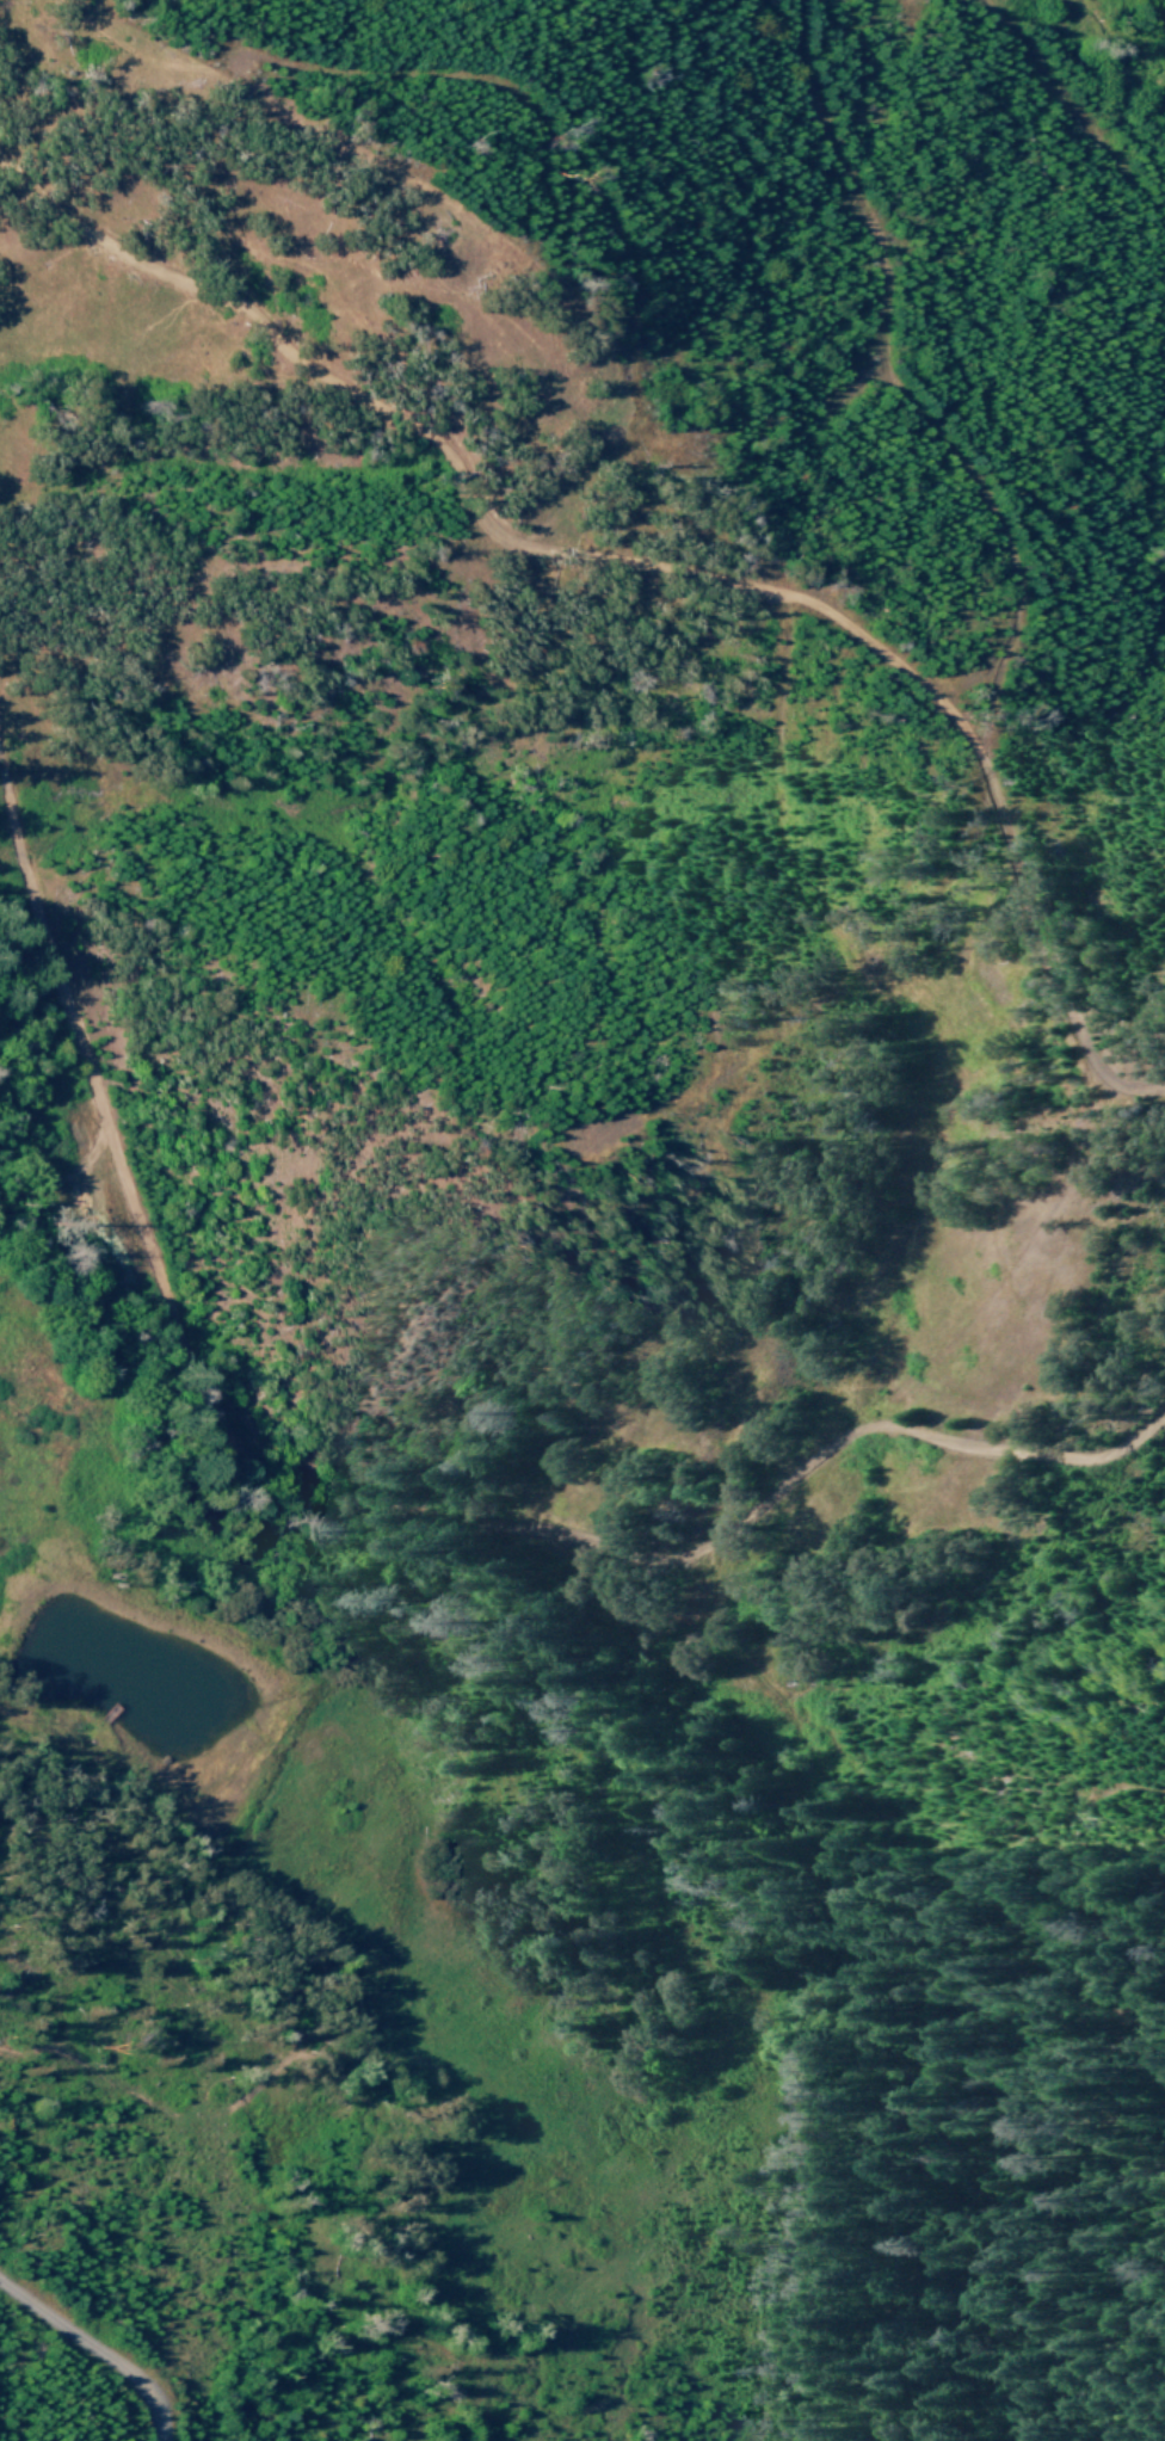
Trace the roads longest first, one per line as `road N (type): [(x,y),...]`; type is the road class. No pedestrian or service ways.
road 1 (track): [(158,2440),(150,2404),(136,2385),(0,2285)]

